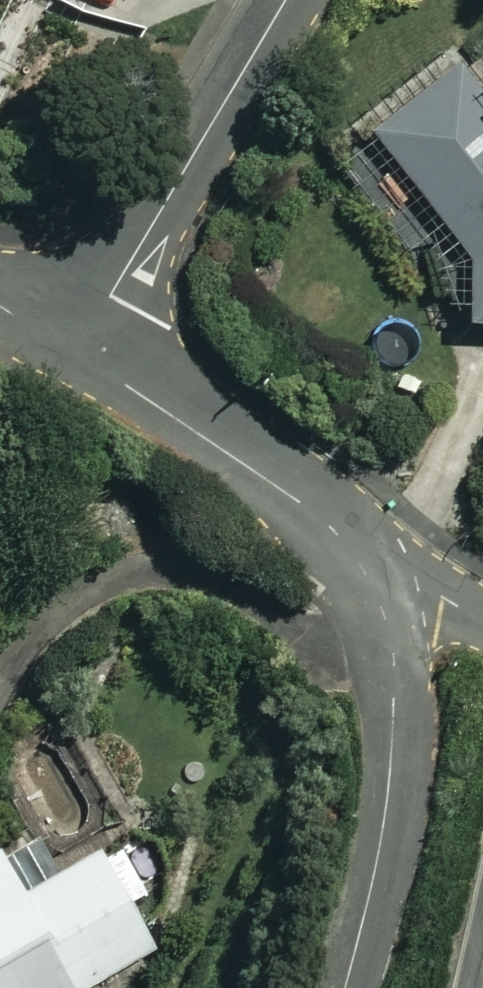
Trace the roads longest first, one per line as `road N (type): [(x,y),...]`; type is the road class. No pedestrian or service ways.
road 1 (residential): [(345,987),(388,803),(392,726),(385,652),(364,590),(302,506)]
road 2 (residential): [(285,0),(77,353)]
road 3 (residential): [(302,506),(77,353)]
road 4 (residential): [(482,622),(302,506)]

